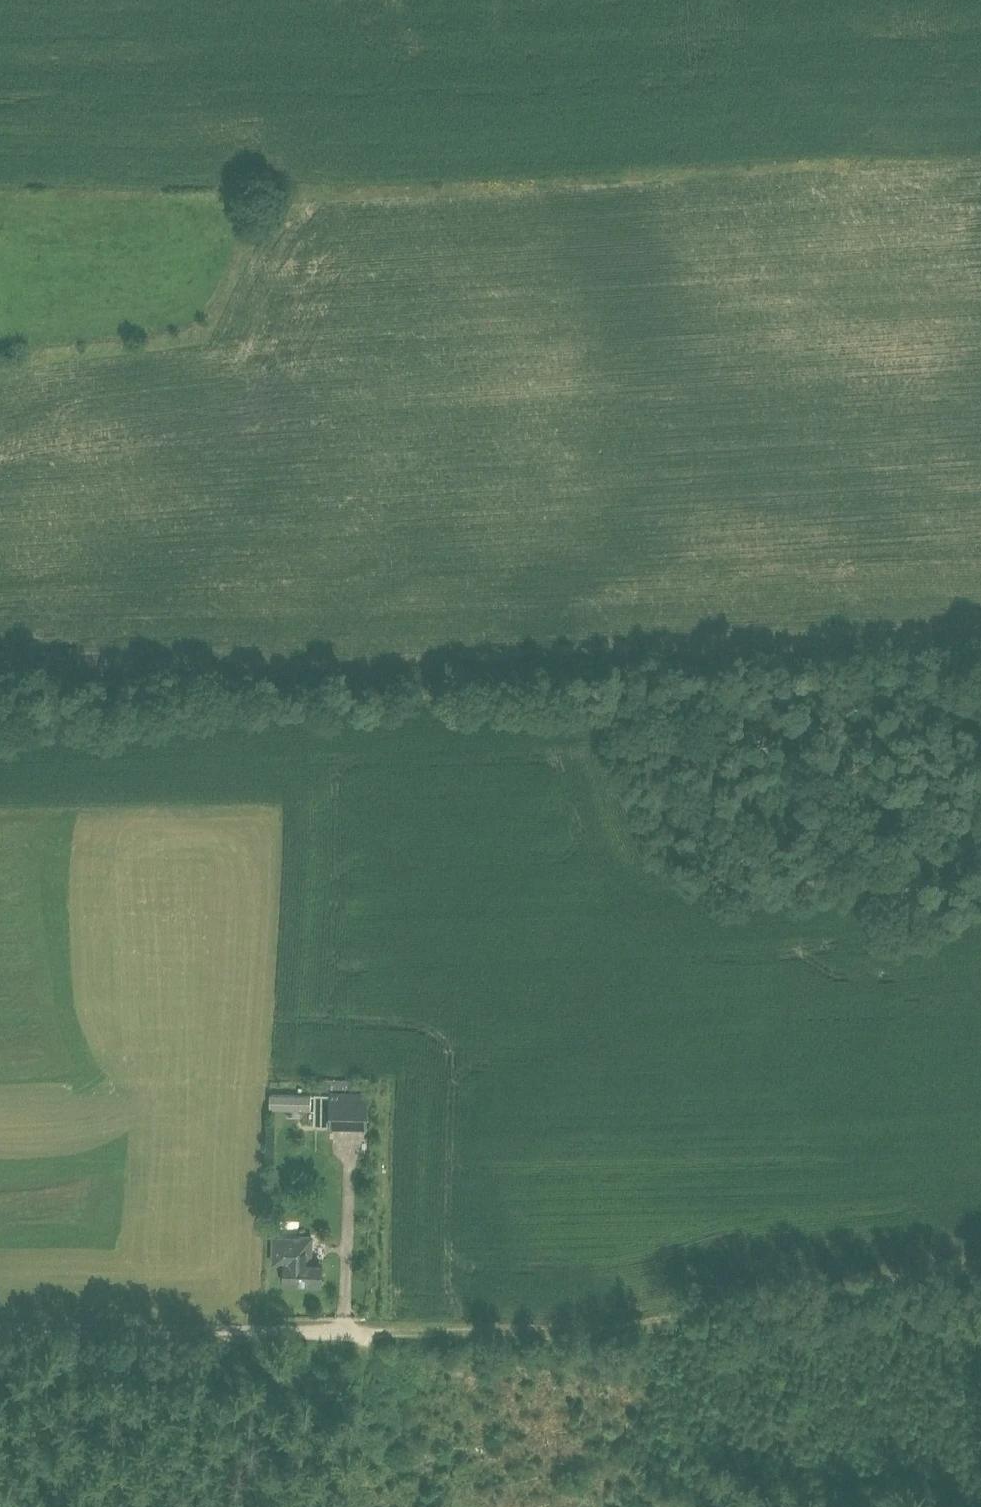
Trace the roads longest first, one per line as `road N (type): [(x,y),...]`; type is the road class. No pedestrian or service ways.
road 1 (track): [(0,1333),(586,1341),(980,1280)]
road 2 (track): [(863,1298),(912,1359),(980,1411)]

